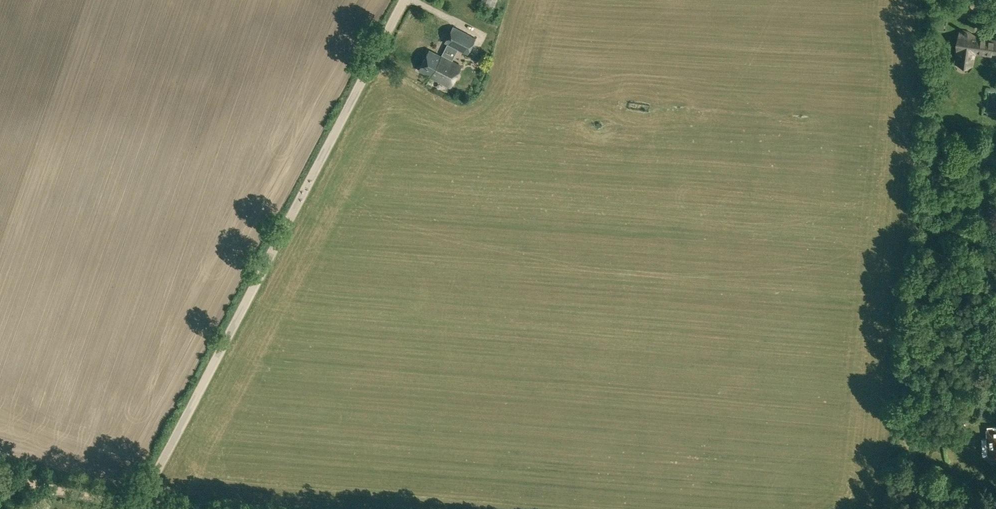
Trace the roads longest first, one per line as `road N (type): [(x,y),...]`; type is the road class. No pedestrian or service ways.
road 1 (unclassified): [(138,508),(403,0)]

